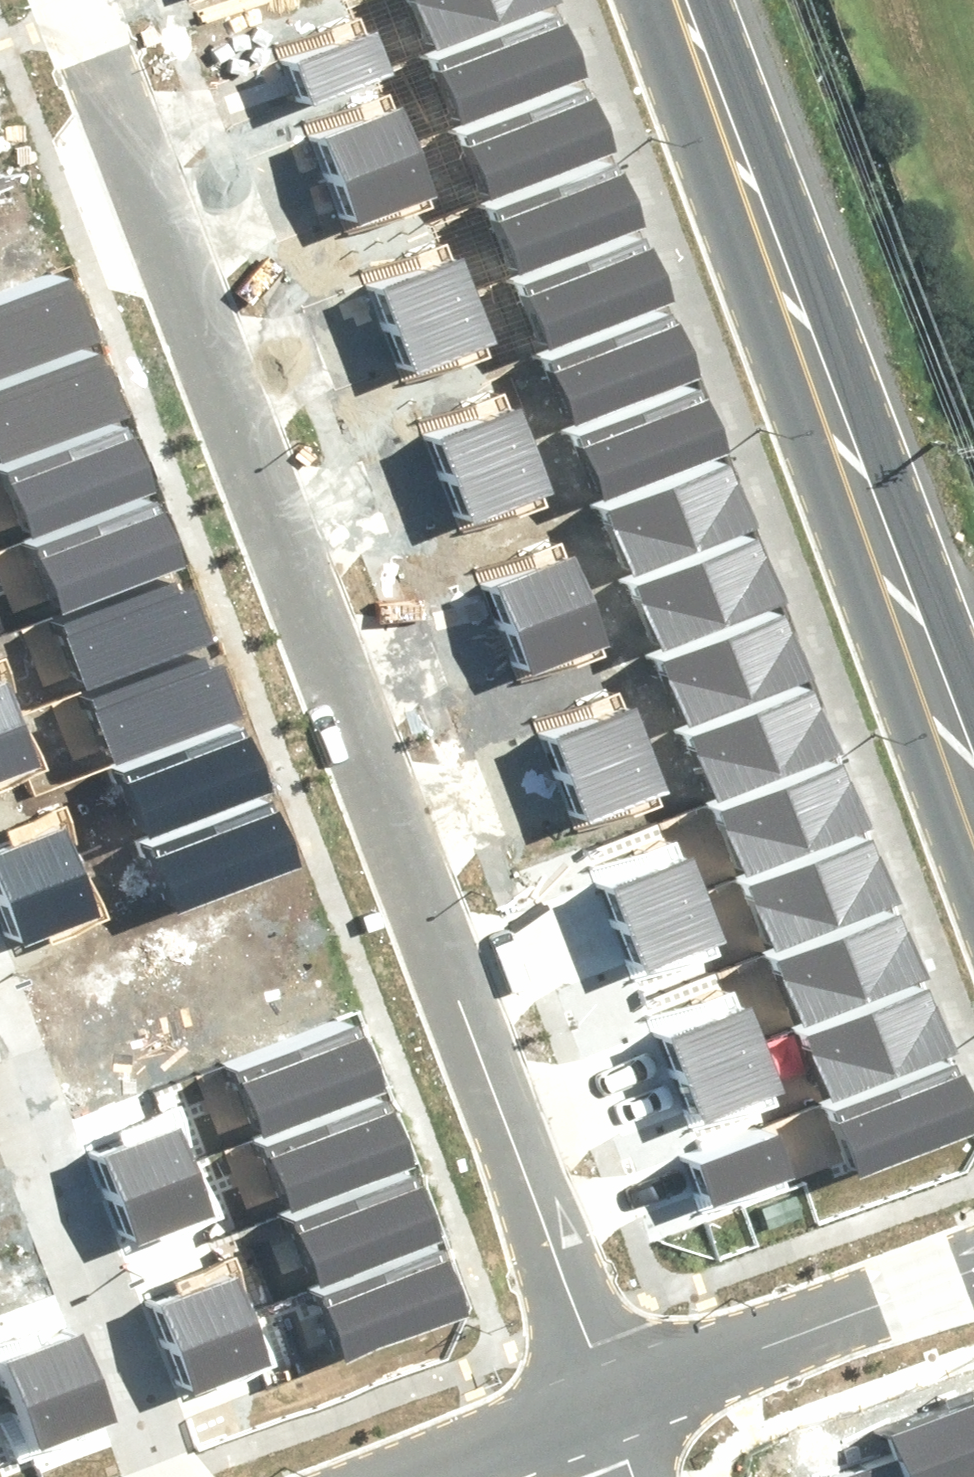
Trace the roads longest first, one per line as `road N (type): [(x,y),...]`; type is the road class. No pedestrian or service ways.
road 1 (residential): [(69,0),(595,1418)]
road 2 (secondary): [(682,0),(973,787)]
road 3 (residential): [(0,1021),(183,1476)]
road 4 (residential): [(595,1418),(973,1279)]
road 5 (residential): [(432,1476),(595,1418)]

